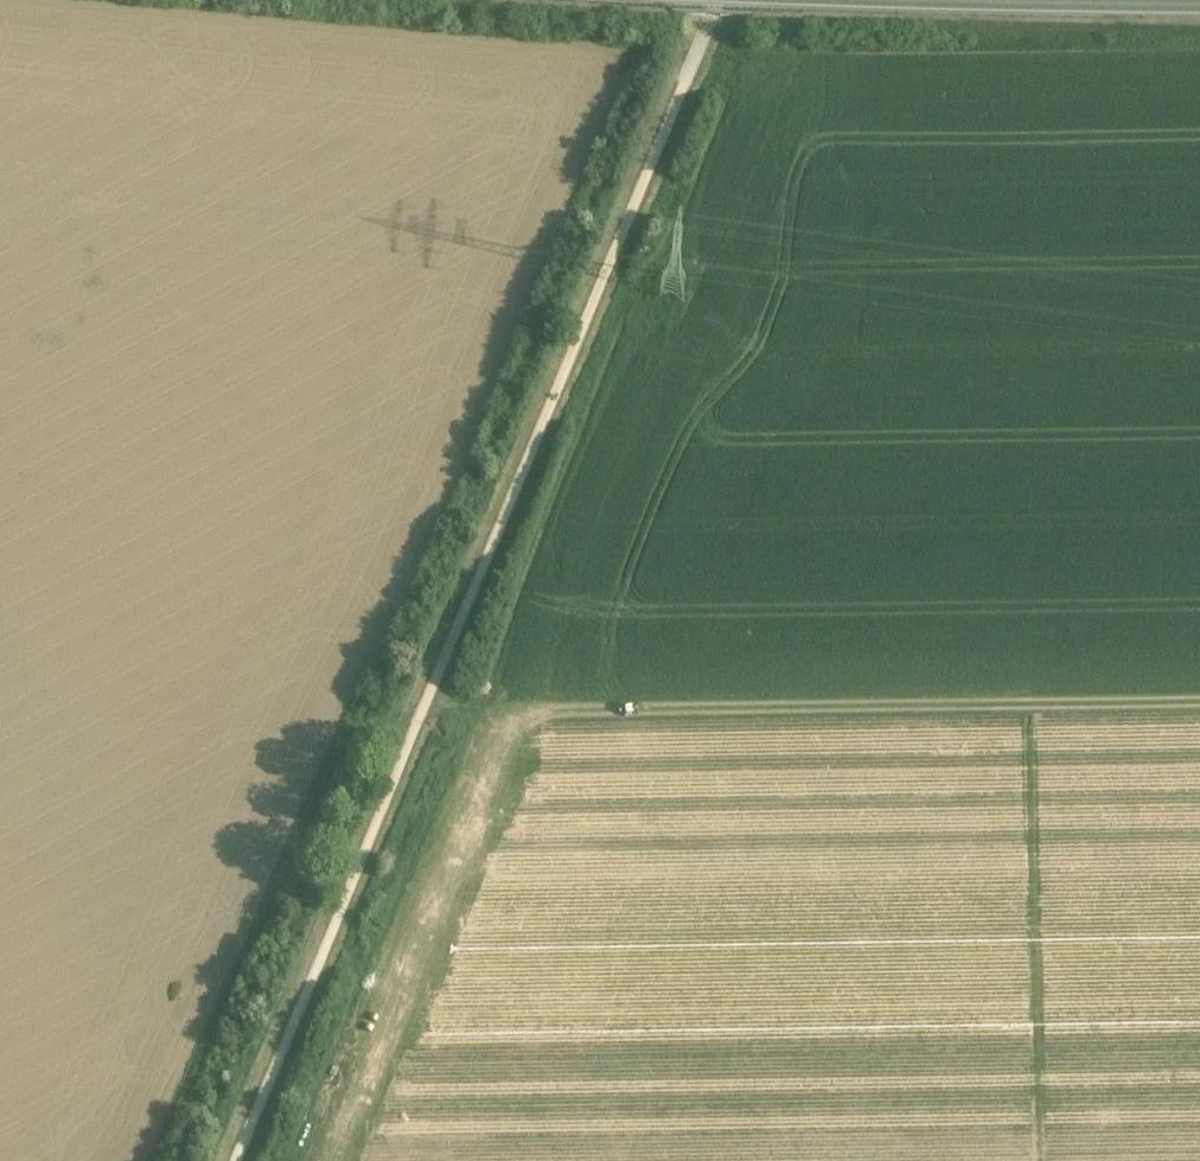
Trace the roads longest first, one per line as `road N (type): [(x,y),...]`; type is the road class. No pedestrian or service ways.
road 1 (track): [(418,728),(351,734),(313,792),(155,1160)]
road 2 (secondary): [(1199,2),(938,0)]

